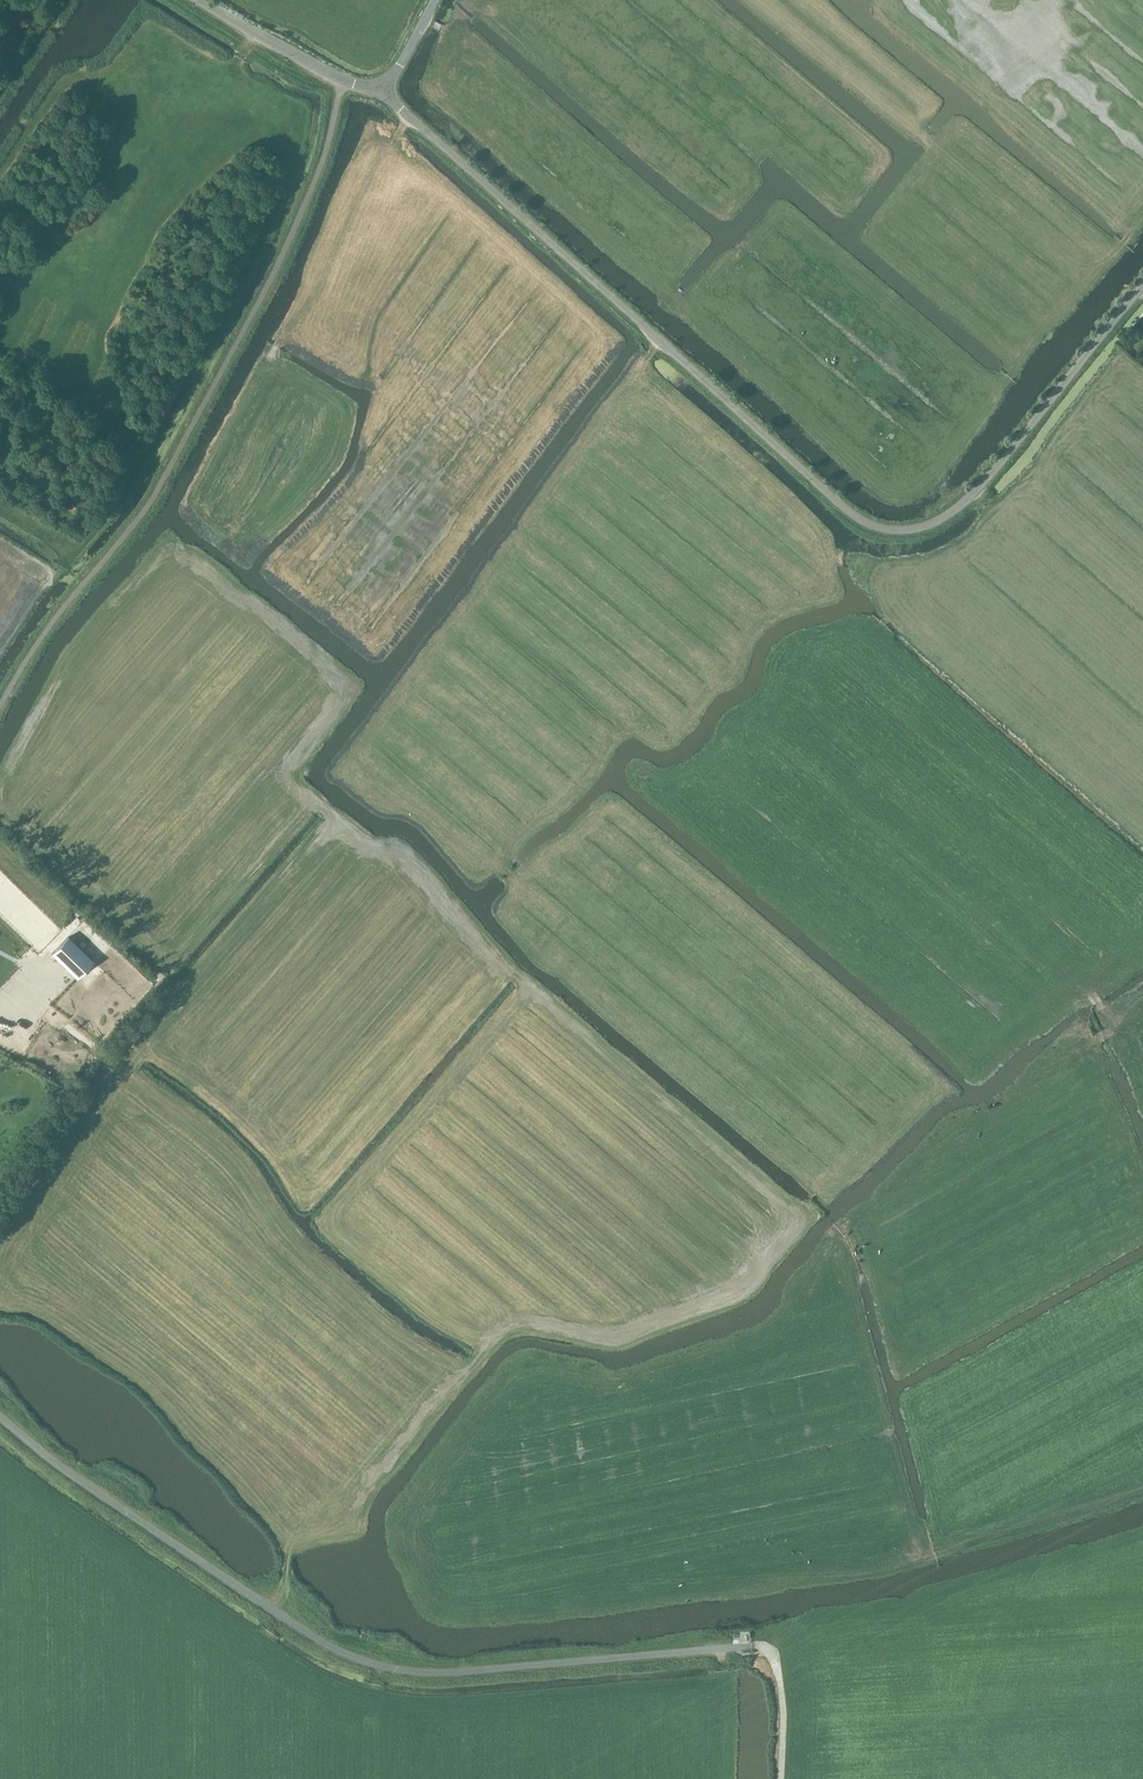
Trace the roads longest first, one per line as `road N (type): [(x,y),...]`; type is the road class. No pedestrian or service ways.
road 1 (unclassified): [(1142,289),(943,524),(902,533),(874,527),(847,514),(383,95)]
road 2 (unclassified): [(733,1648),(445,1672),(385,1667),(301,1629),(67,1473),(0,1418)]
road 3 (unclassified): [(383,95),(344,83),(203,0)]
road 4 (track): [(781,1778),(774,1658),(764,1648),(733,1648)]

